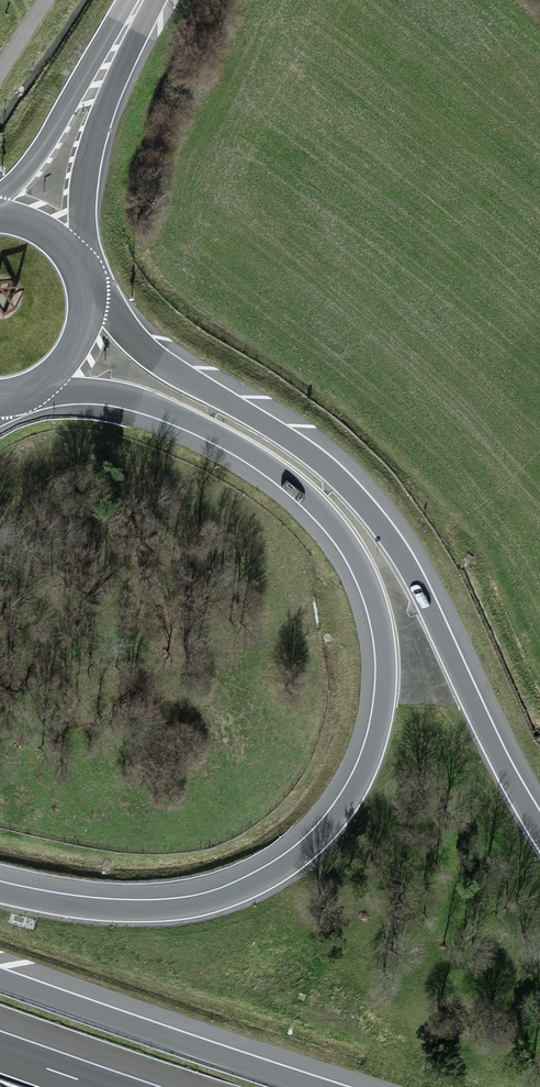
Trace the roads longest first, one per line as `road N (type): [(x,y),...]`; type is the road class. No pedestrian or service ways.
road 1 (motorway): [(28,393),(145,405),(229,442),(279,476),(332,527),(361,573),(380,630),(383,693),(370,753),(341,809),(299,854),(244,888),(157,908),(0,890)]
road 2 (motorway): [(539,828),(416,576),(369,507),(317,456),(149,351),(83,280)]
road 3 (motorway): [(327,1086),(0,974)]
road 4 (secondary): [(76,262),(84,172),(136,8)]
road 5 (secondary): [(136,8),(0,200)]
road 6 (secondary): [(28,393),(52,380),(78,347),(86,321),(83,280)]

